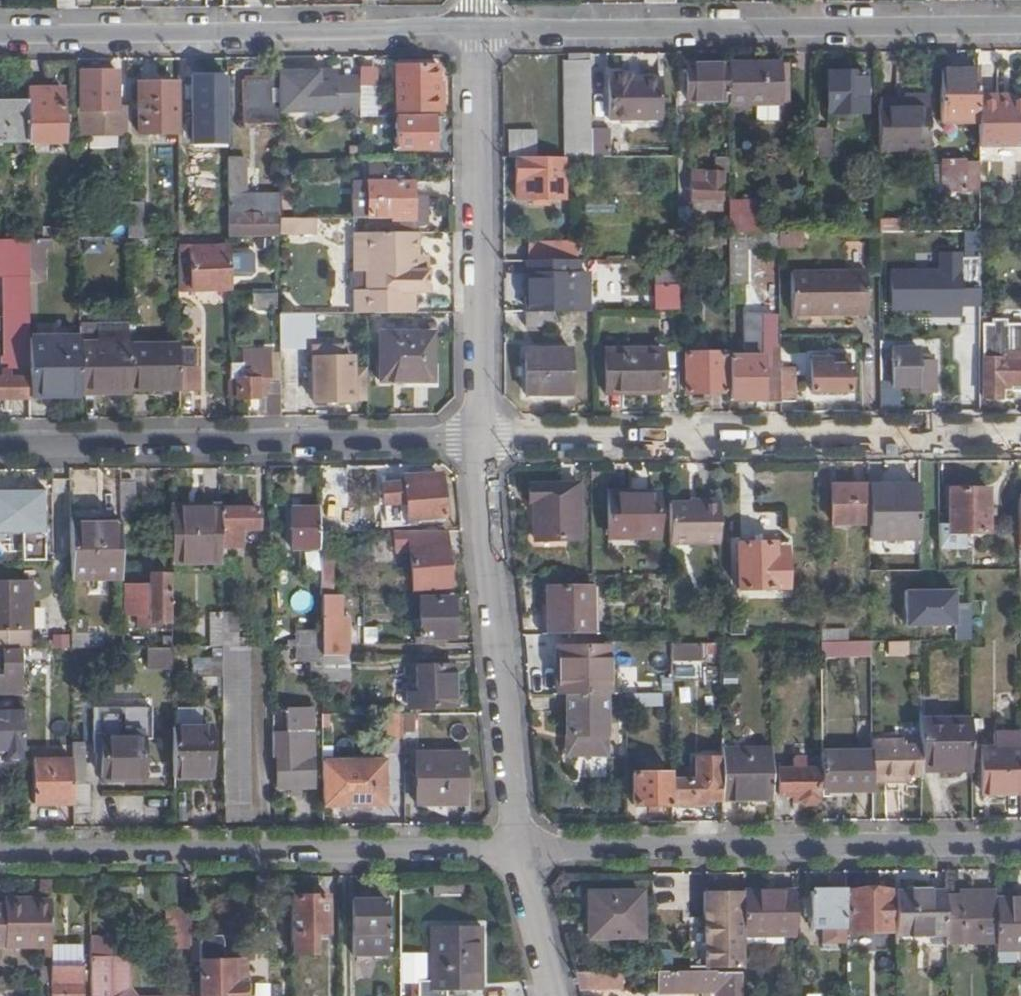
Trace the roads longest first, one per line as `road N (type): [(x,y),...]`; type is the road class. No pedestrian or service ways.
road 1 (residential): [(477,439),(1020,436)]
road 2 (residential): [(1020,23),(480,25)]
road 3 (residential): [(518,856),(0,857)]
road 4 (residential): [(1020,850),(518,856)]
road 5 (residential): [(480,25),(0,37)]
road 6 (residential): [(0,448),(477,439)]
road 7 (residential): [(477,439),(518,856)]
road 8 (residential): [(480,25),(477,439)]
road 9 (residential): [(518,856),(556,995)]

